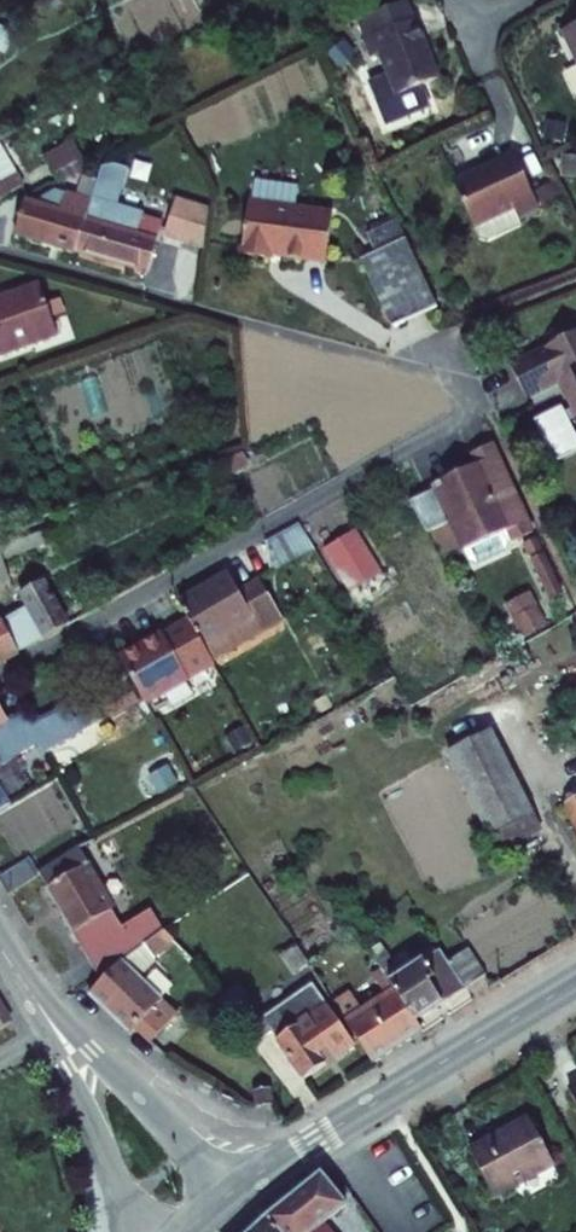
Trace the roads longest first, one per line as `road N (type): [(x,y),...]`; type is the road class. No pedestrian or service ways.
road 1 (residential): [(0,673),(483,404),(458,381),(423,369),(0,253)]
road 2 (tertiary): [(575,976),(232,1193)]
road 3 (tertiary): [(232,1193),(68,1027),(0,944)]

